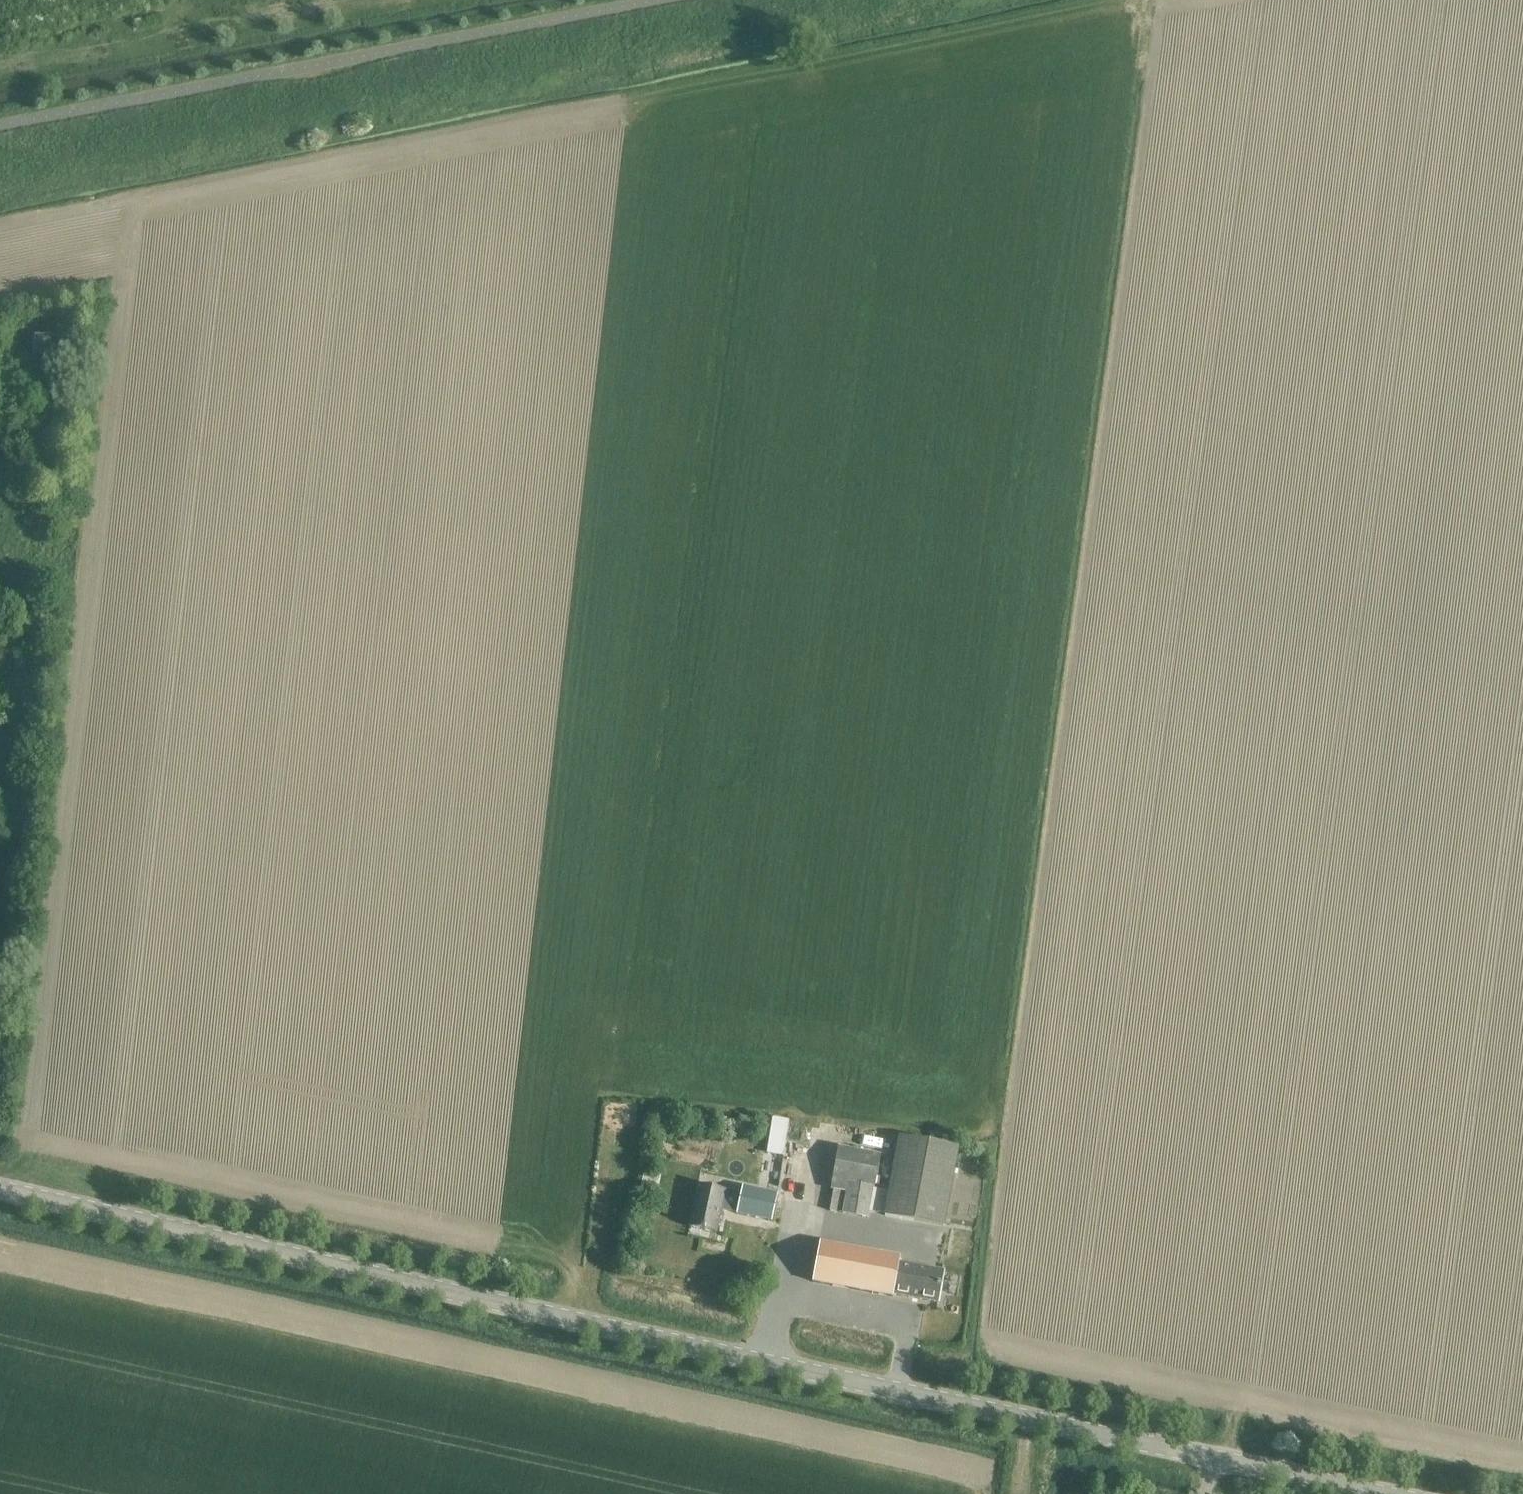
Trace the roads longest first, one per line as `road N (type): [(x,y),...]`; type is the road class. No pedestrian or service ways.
road 1 (tertiary): [(1362,1493),(981,1416),(0,1191)]

